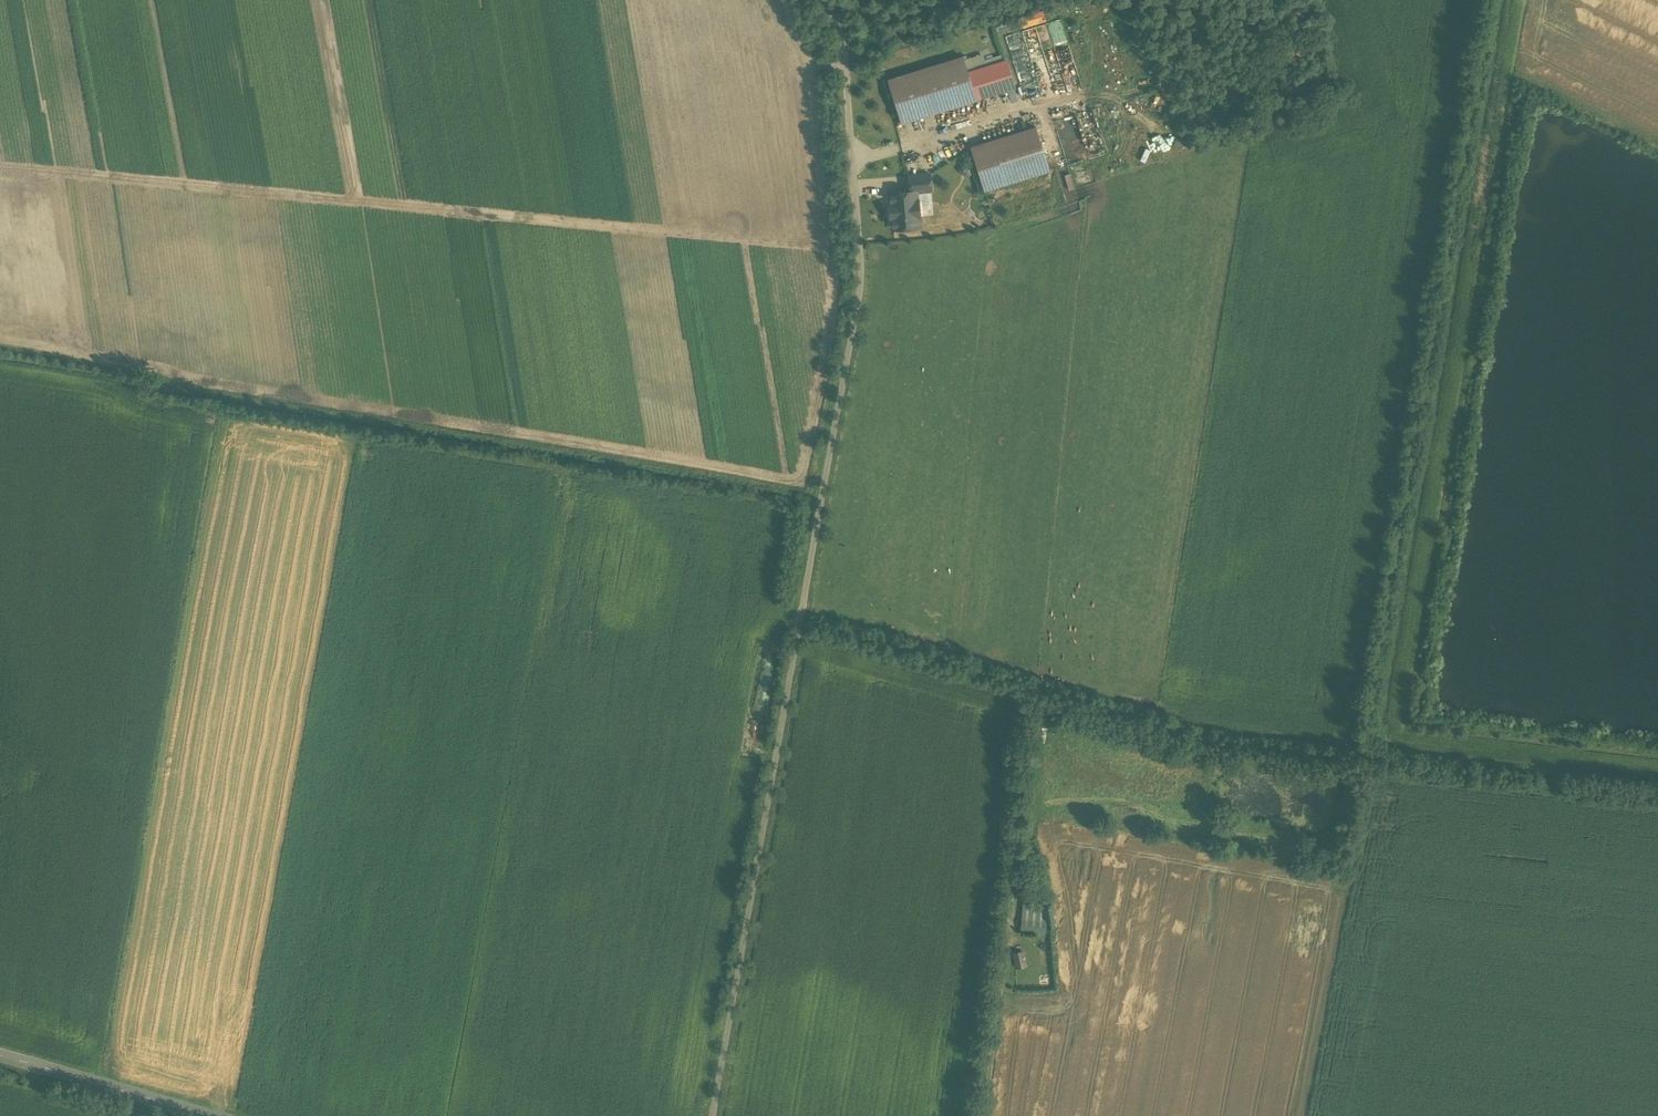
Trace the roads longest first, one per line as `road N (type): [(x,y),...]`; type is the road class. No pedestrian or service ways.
road 1 (unclassified): [(820,0),(845,79),(858,293),(710,1115)]
road 2 (tertiary): [(210,1115),(0,1055)]

